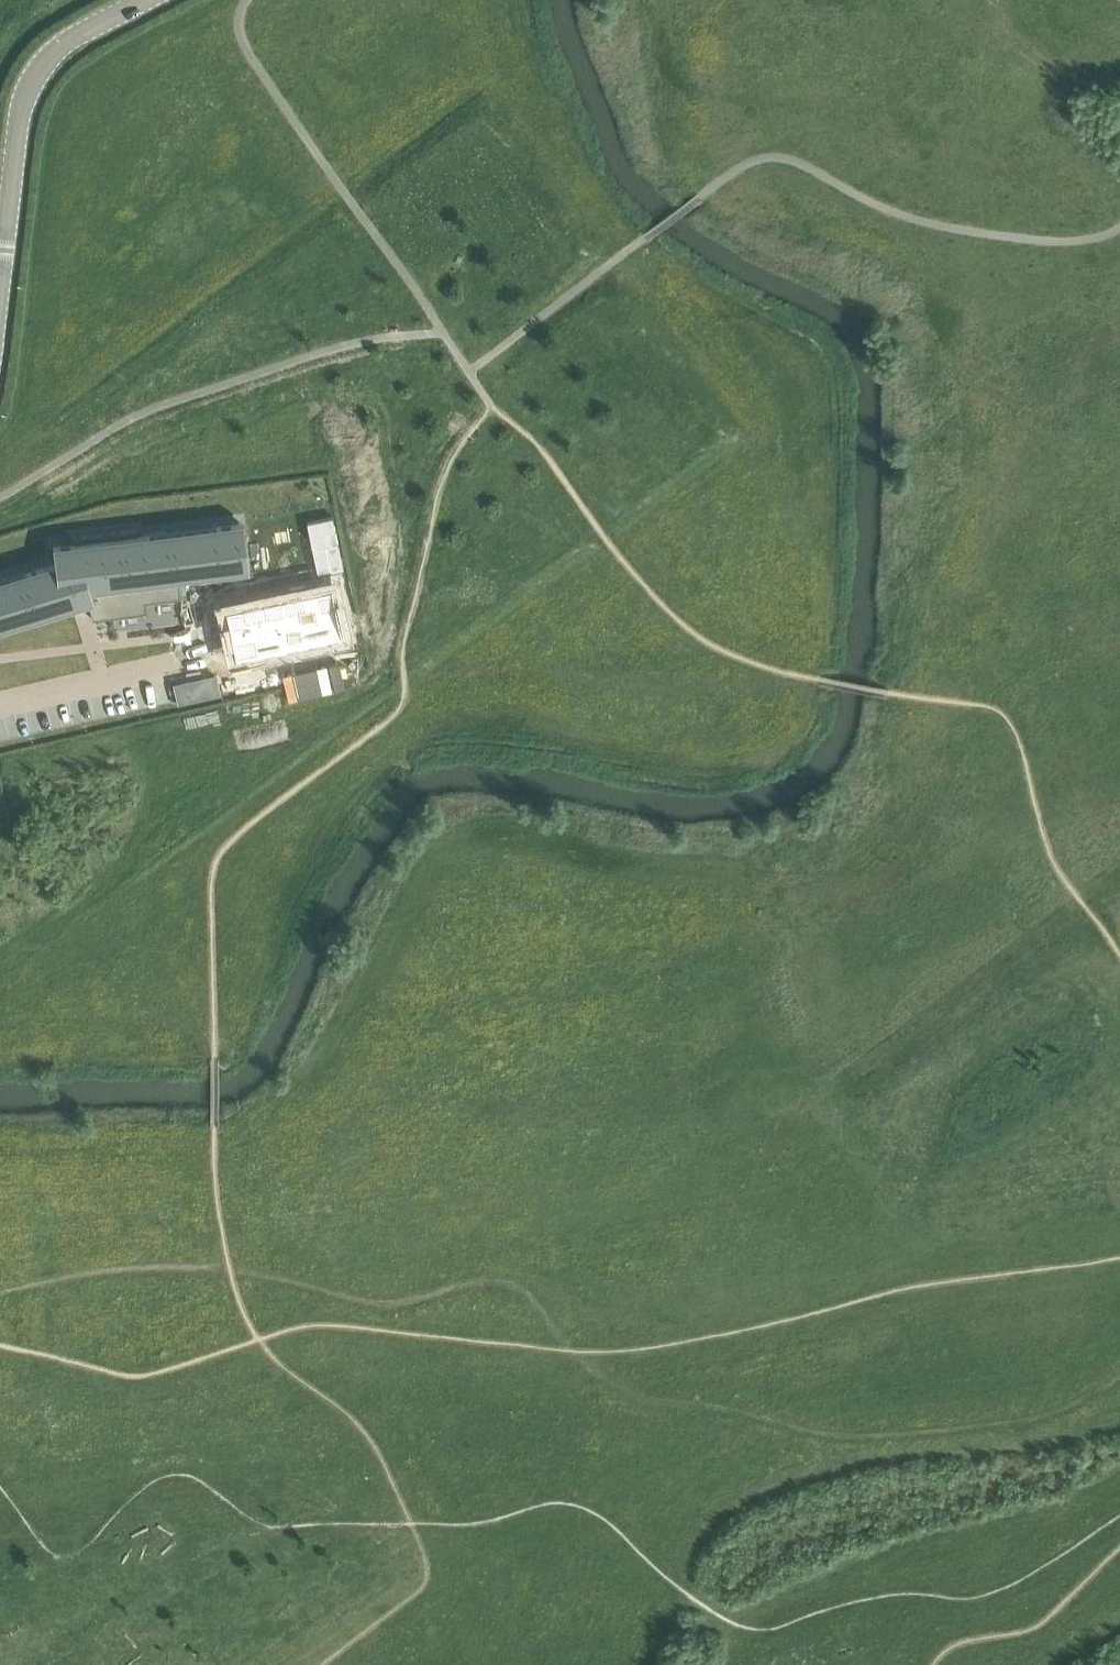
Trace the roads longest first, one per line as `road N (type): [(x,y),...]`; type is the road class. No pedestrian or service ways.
road 1 (tertiary): [(0,285),(22,95),(55,49),(139,0)]

